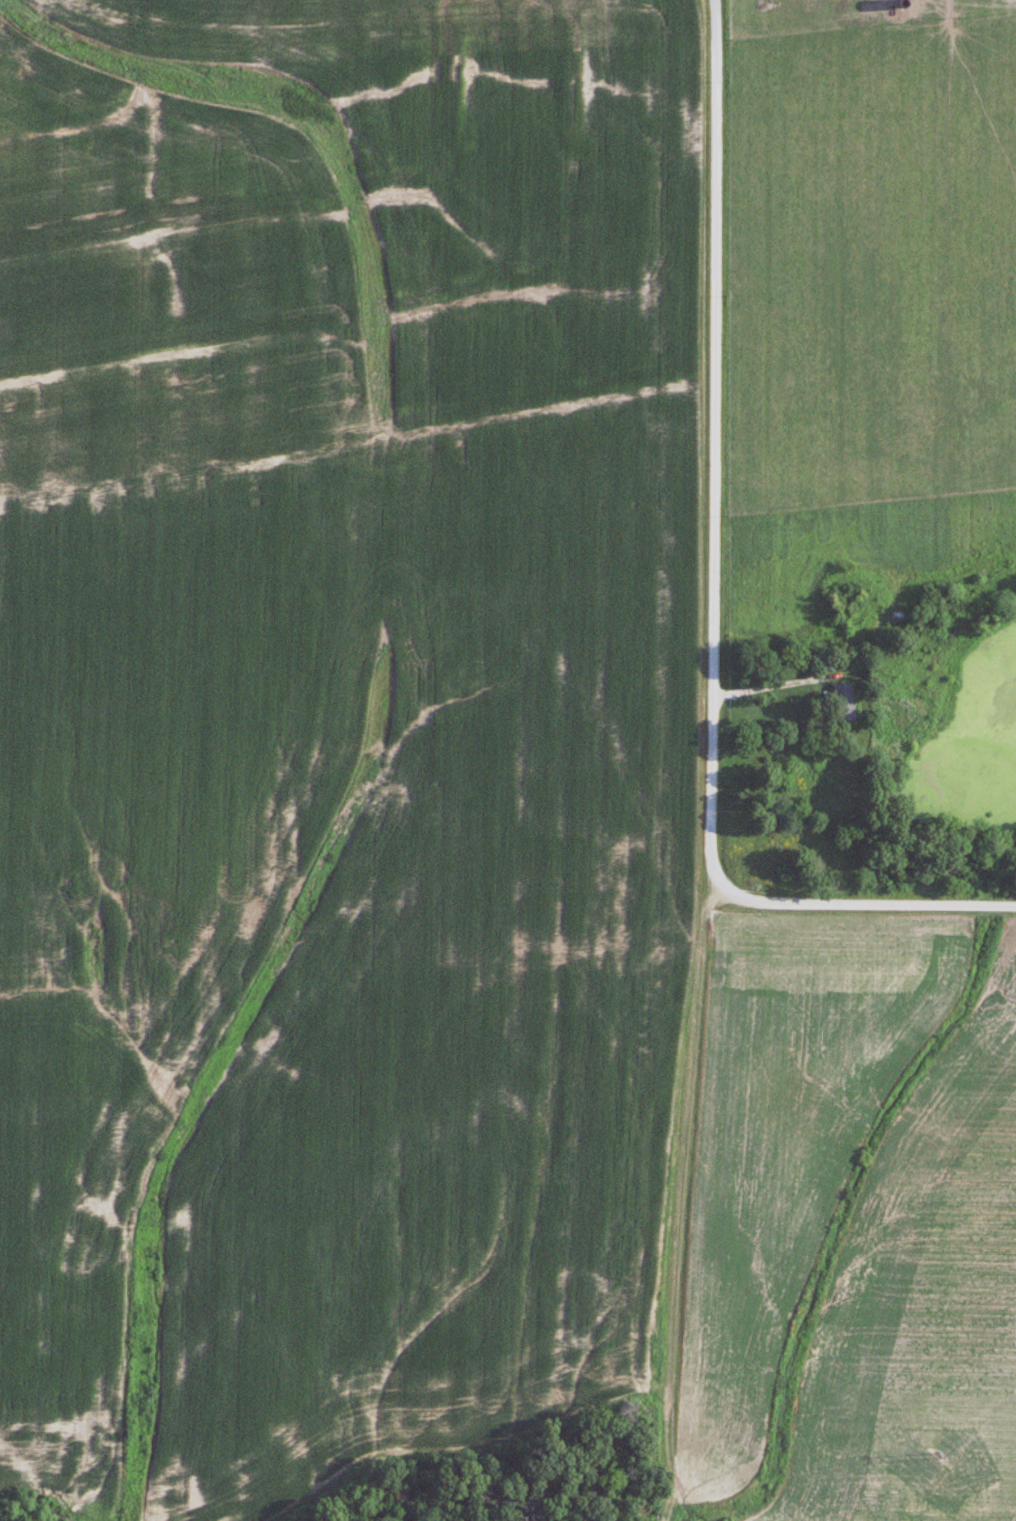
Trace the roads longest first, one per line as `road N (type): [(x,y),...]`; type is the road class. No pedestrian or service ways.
road 1 (residential): [(1015,907),(740,901),(714,873),(720,0)]
road 2 (track): [(670,1520),(704,926),(725,893)]

